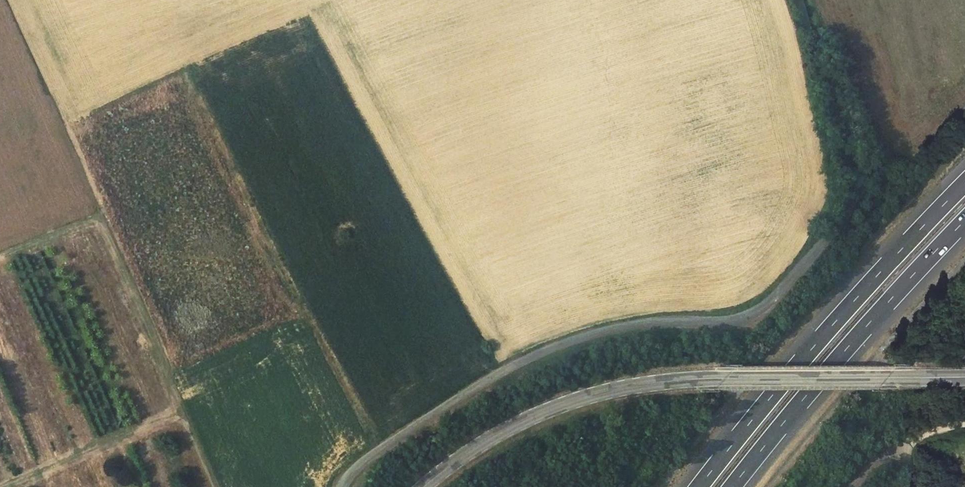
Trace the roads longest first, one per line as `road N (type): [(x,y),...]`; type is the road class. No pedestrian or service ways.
road 1 (unclassified): [(343,486),(359,465),(514,368),(642,326),(731,326),(758,315),(832,236),(848,197),(800,0)]
road 2 (tertiary): [(964,377),(723,378),(615,389),(504,431),(423,486)]
road 3 (motorway): [(964,183),(829,328),(698,486)]
road 4 (motorway): [(733,486),(964,222)]

